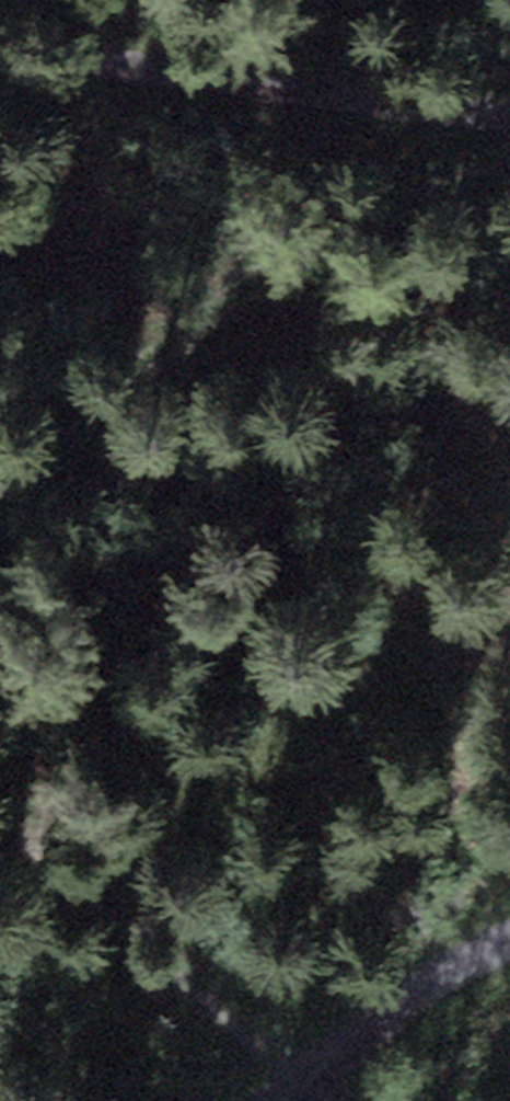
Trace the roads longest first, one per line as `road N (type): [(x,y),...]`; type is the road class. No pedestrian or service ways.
road 1 (track): [(509,151),(393,206),(251,296),(44,455),(0,474)]
road 2 (track): [(509,114),(0,45)]
road 3 (track): [(0,823),(103,898),(313,1100)]
road 4 (track): [(265,1100),(462,964),(509,942)]

